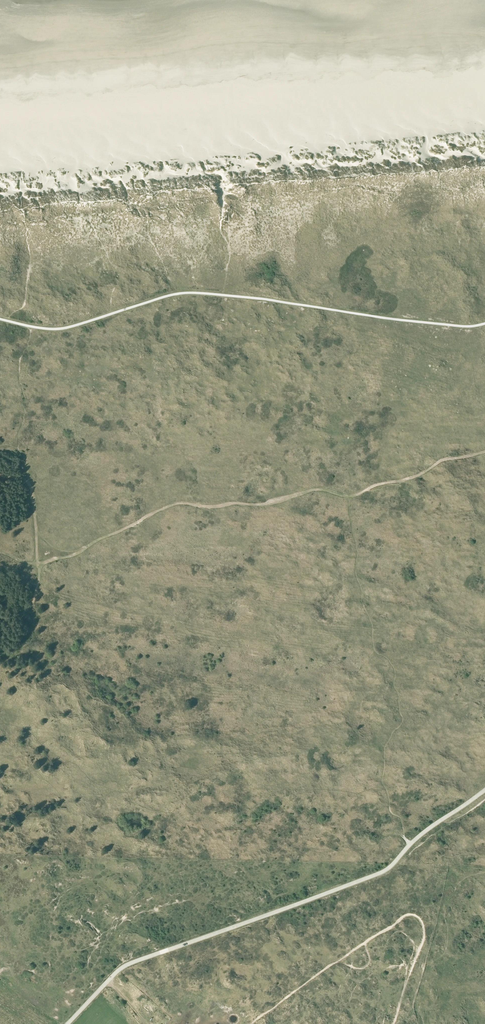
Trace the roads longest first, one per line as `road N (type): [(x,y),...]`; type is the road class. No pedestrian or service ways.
road 1 (unclassified): [(66,1023),(123,965),(382,870),(484,789)]

